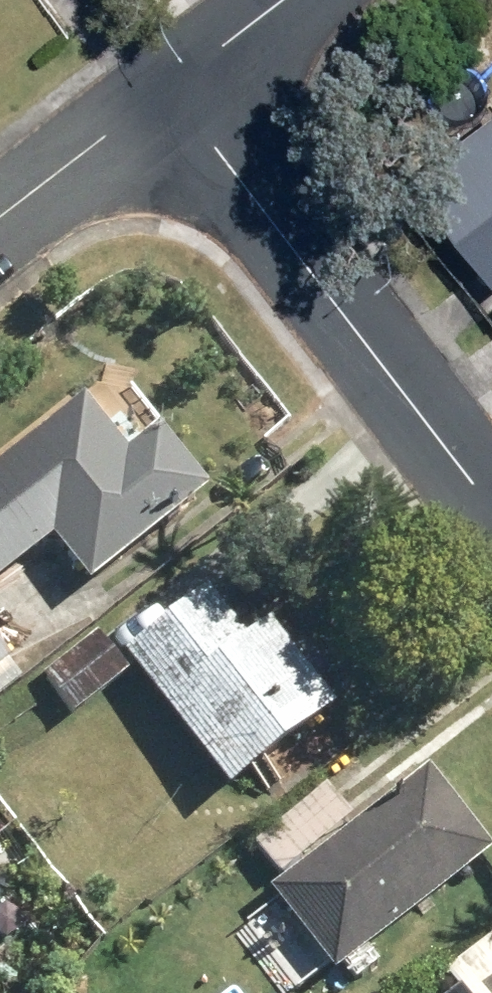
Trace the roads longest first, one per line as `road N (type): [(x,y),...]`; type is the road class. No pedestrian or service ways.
road 1 (residential): [(166,86),(491,509)]
road 2 (residential): [(166,86),(0,215)]
road 3 (residential): [(280,0),(166,86)]

